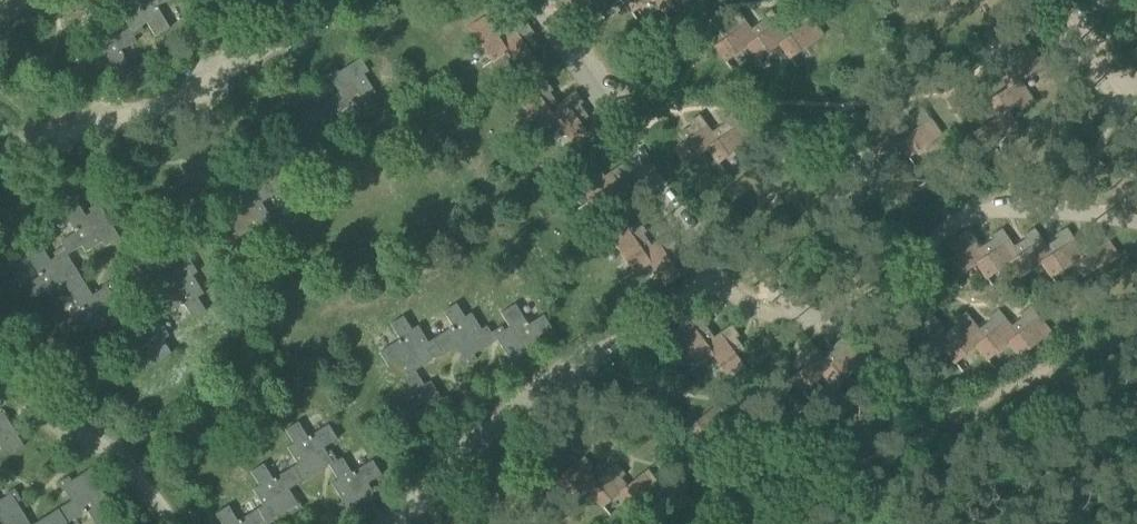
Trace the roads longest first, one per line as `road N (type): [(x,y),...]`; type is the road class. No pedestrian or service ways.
road 1 (residential): [(718,272),(780,317),(864,320),(952,220),(1006,211),(1136,223)]
road 2 (track): [(1136,351),(755,523)]
road 3 (residential): [(406,523),(484,439),(718,272)]
road 4 (residential): [(342,0),(164,100),(0,163)]
road 5 (residential): [(531,0),(718,272)]
road 6 (residential): [(0,383),(125,463),(172,523)]

